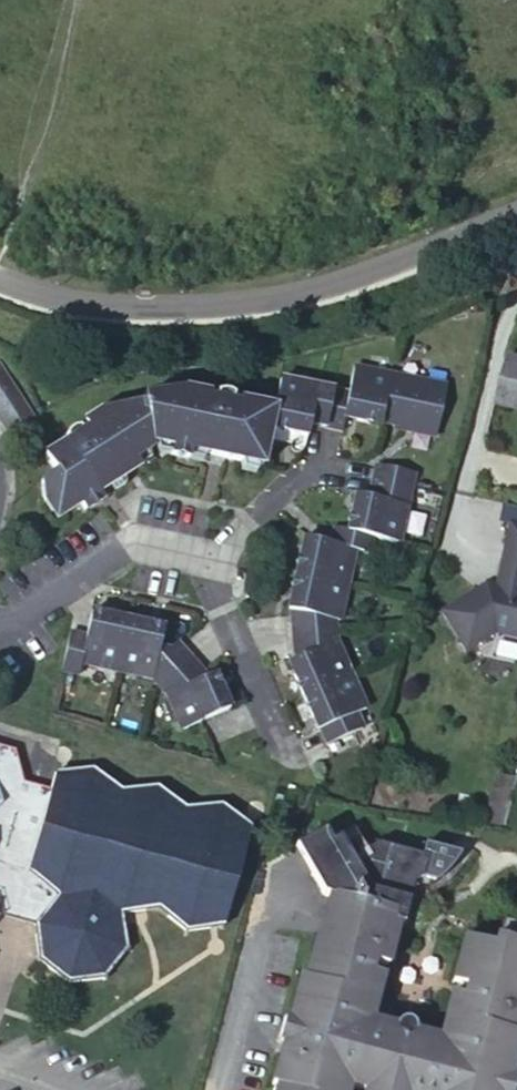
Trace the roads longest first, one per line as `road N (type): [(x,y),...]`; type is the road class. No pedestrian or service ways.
road 1 (unclassified): [(0,279),(75,300),(181,310),(375,266),(516,216)]

